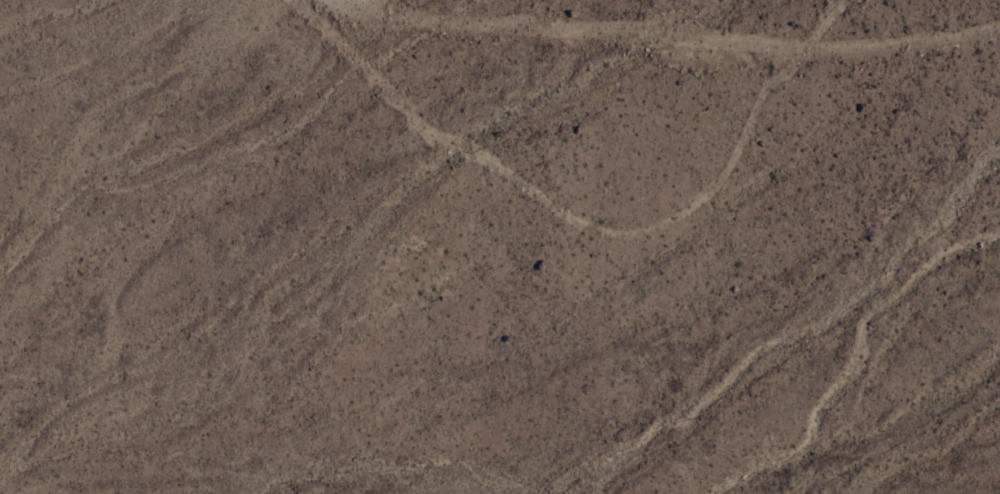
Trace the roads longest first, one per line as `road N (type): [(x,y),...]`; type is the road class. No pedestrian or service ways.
road 1 (track): [(821,47),(710,186),(676,213),(617,229),(563,211),(488,156),(434,129),(321,17),(319,0)]
road 2 (track): [(343,0),(400,12),(448,35),(499,27),(821,47),(999,22)]

